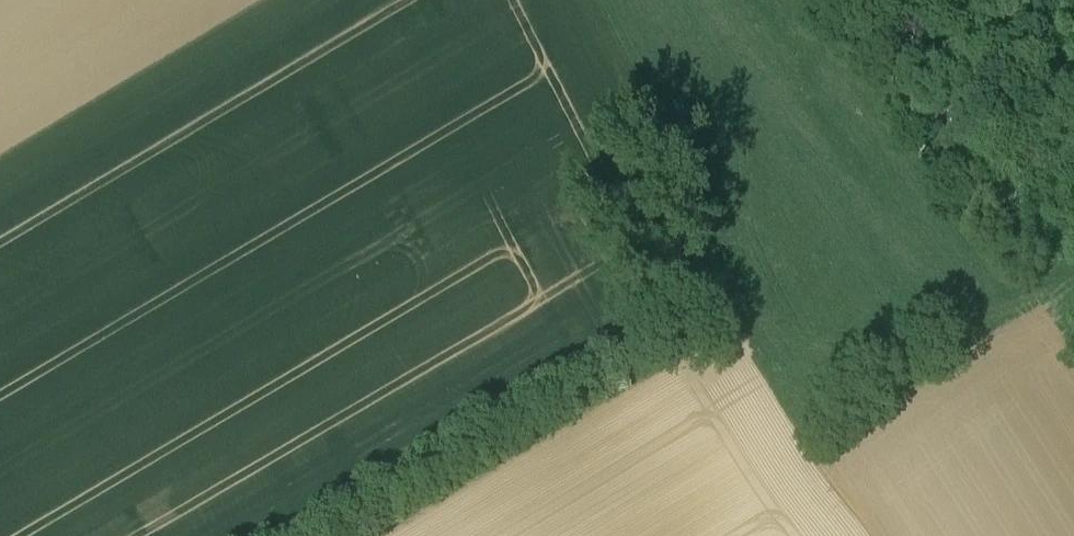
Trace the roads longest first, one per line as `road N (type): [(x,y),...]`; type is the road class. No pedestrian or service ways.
road 1 (track): [(1073,278),(810,400)]

